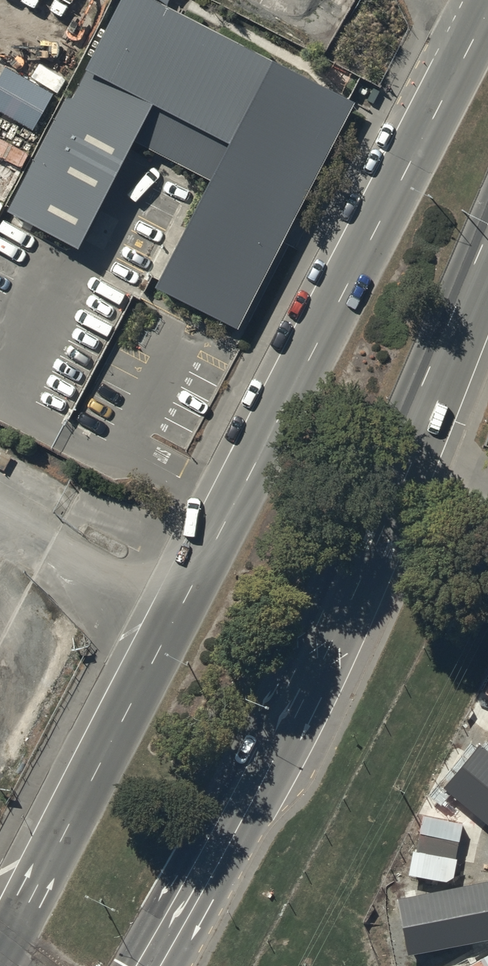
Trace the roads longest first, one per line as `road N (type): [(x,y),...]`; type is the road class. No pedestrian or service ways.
road 1 (primary): [(0,953),(67,838),(487,10)]
road 2 (primary): [(487,252),(311,663),(153,965)]

